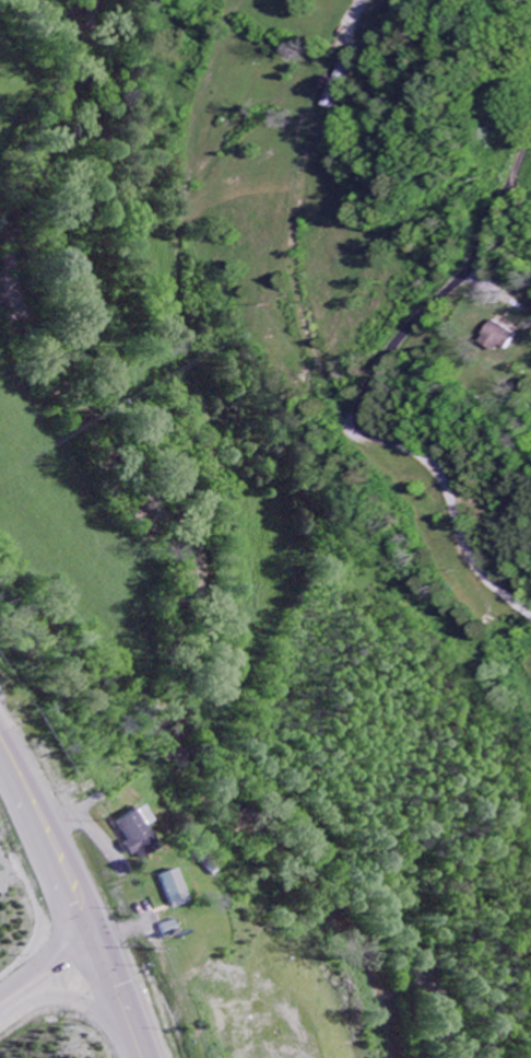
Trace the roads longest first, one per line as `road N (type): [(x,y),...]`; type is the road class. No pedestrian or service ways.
road 1 (residential): [(530,620),(508,604),(479,561),(446,470),(423,451),(367,429),(367,402),(393,349),(479,259),(530,133)]
road 2 (primary): [(150,1057),(54,826),(0,732)]
road 3 (trunk): [(0,1020),(106,943)]

